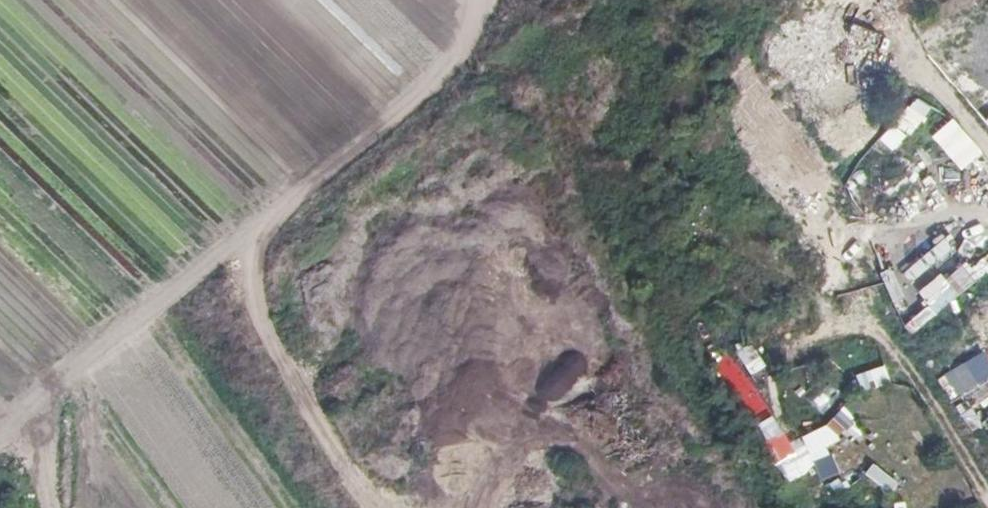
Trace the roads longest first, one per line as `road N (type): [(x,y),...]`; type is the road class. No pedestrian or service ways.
road 1 (track): [(0,445),(71,370),(222,274),(506,0)]
road 2 (track): [(222,274),(370,507)]
road 3 (track): [(987,148),(934,75),(891,43)]

